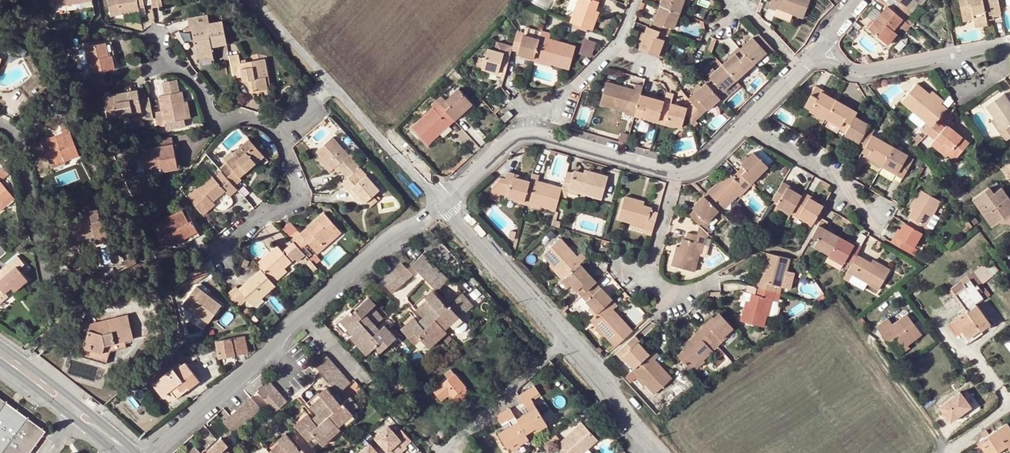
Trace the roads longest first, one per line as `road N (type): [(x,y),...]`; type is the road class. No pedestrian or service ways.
road 1 (unclassified): [(443,201),(292,321),(273,351),(151,452)]
road 2 (residential): [(0,125),(15,138),(40,257),(85,298)]
road 3 (residential): [(818,59),(856,71),(1009,42)]
road 4 (residential): [(283,130),(302,194),(223,245),(219,274)]
road 5 (unclassified): [(570,341),(443,201)]
road 6 (residential): [(283,130),(245,119),(216,122),(194,81),(167,60),(150,30)]
road 7 (residential): [(674,178),(649,281),(670,295),(707,285)]
road 8 (residential): [(442,452),(570,341)]
road 9 (residential): [(538,132),(622,35),(637,0)]
road 10 (unclassified): [(443,201),(332,84)]
road 11 (residential): [(746,126),(841,182),(871,223)]
road 12 (residential): [(538,132),(674,178)]
road 13 (unclassified): [(651,446),(614,386),(570,341)]

